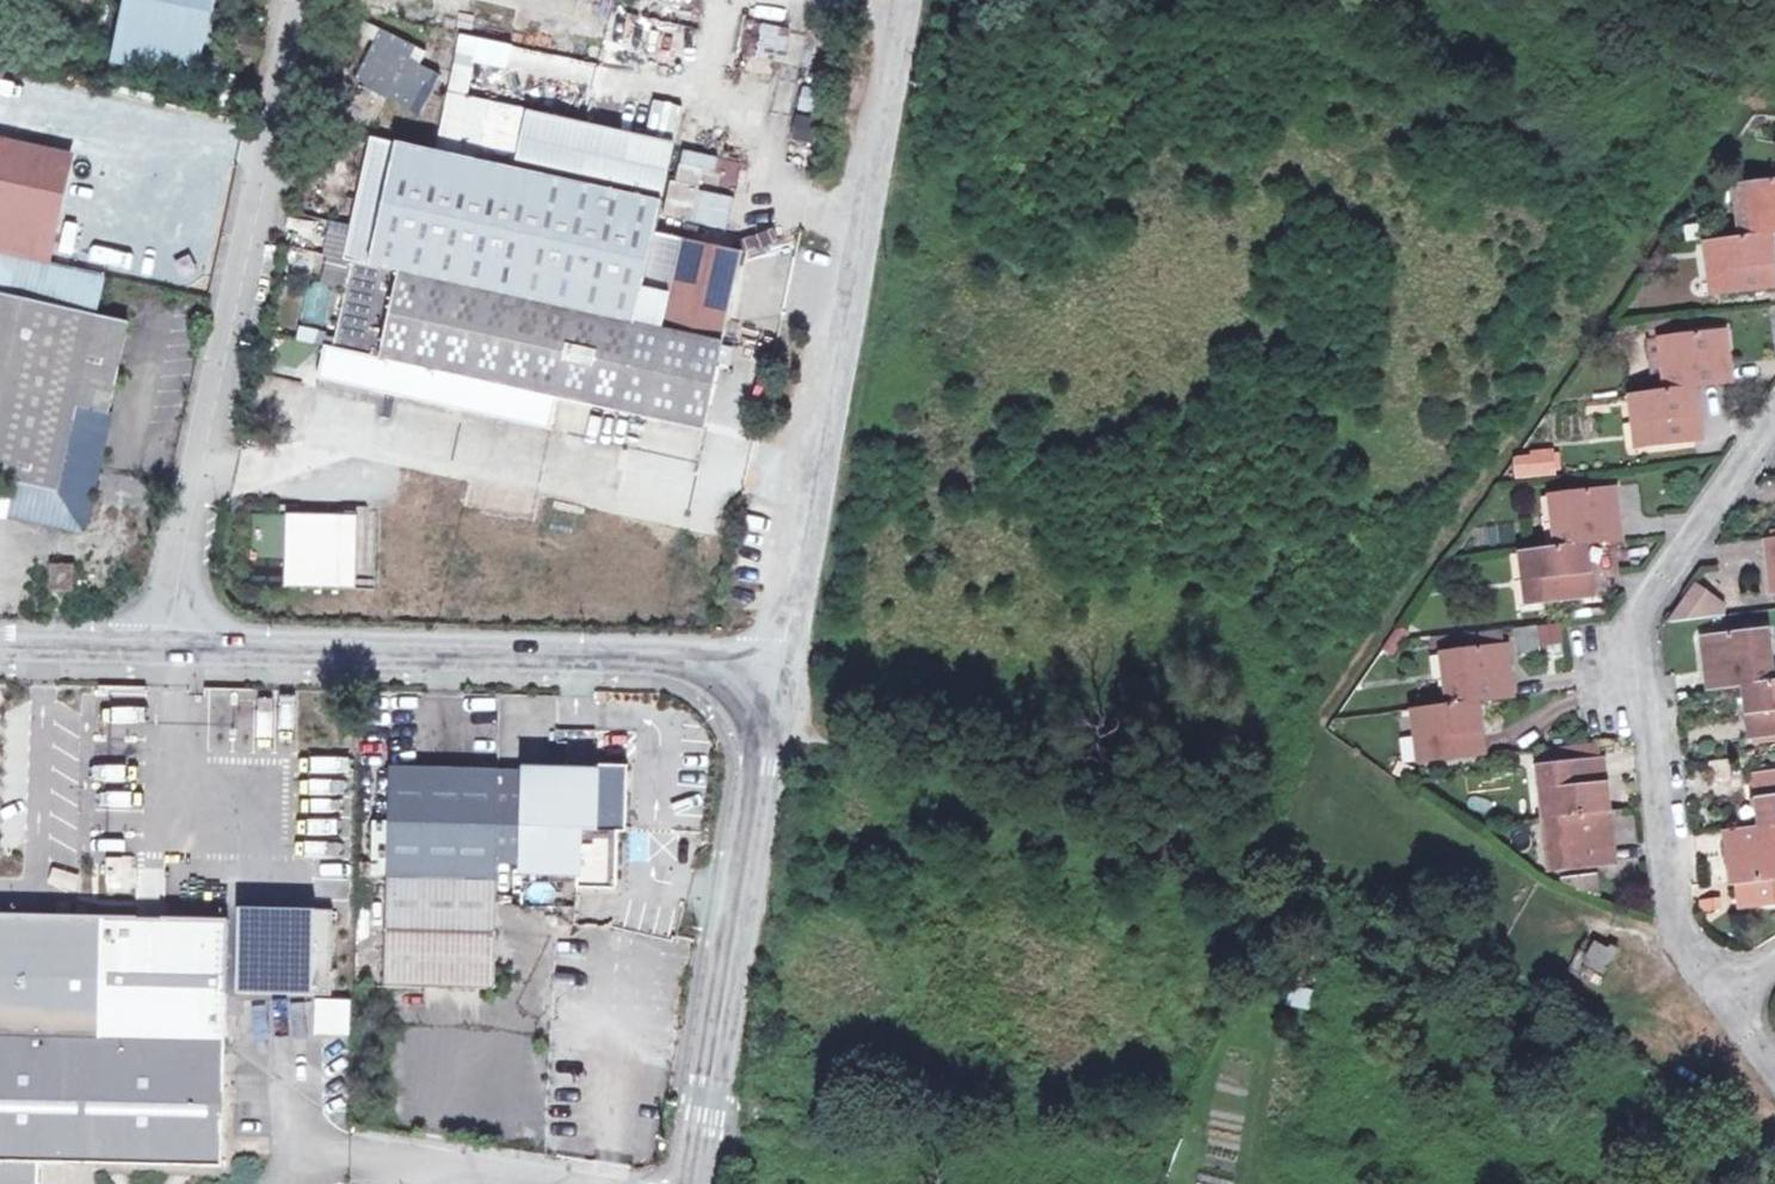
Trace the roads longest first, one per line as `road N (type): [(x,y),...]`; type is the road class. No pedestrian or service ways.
road 1 (unclassified): [(789,661),(910,0)]
road 2 (residential): [(153,645),(291,0)]
road 3 (residential): [(1728,995),(1675,929),(1637,613),(1774,420)]
road 4 (unclassified): [(153,645),(789,661)]
road 5 (unclassified): [(695,1183),(779,747),(789,661)]
road 6 (unclassified): [(284,994),(302,1159),(515,1183)]
road 7 (unclassified): [(0,643),(153,645)]

